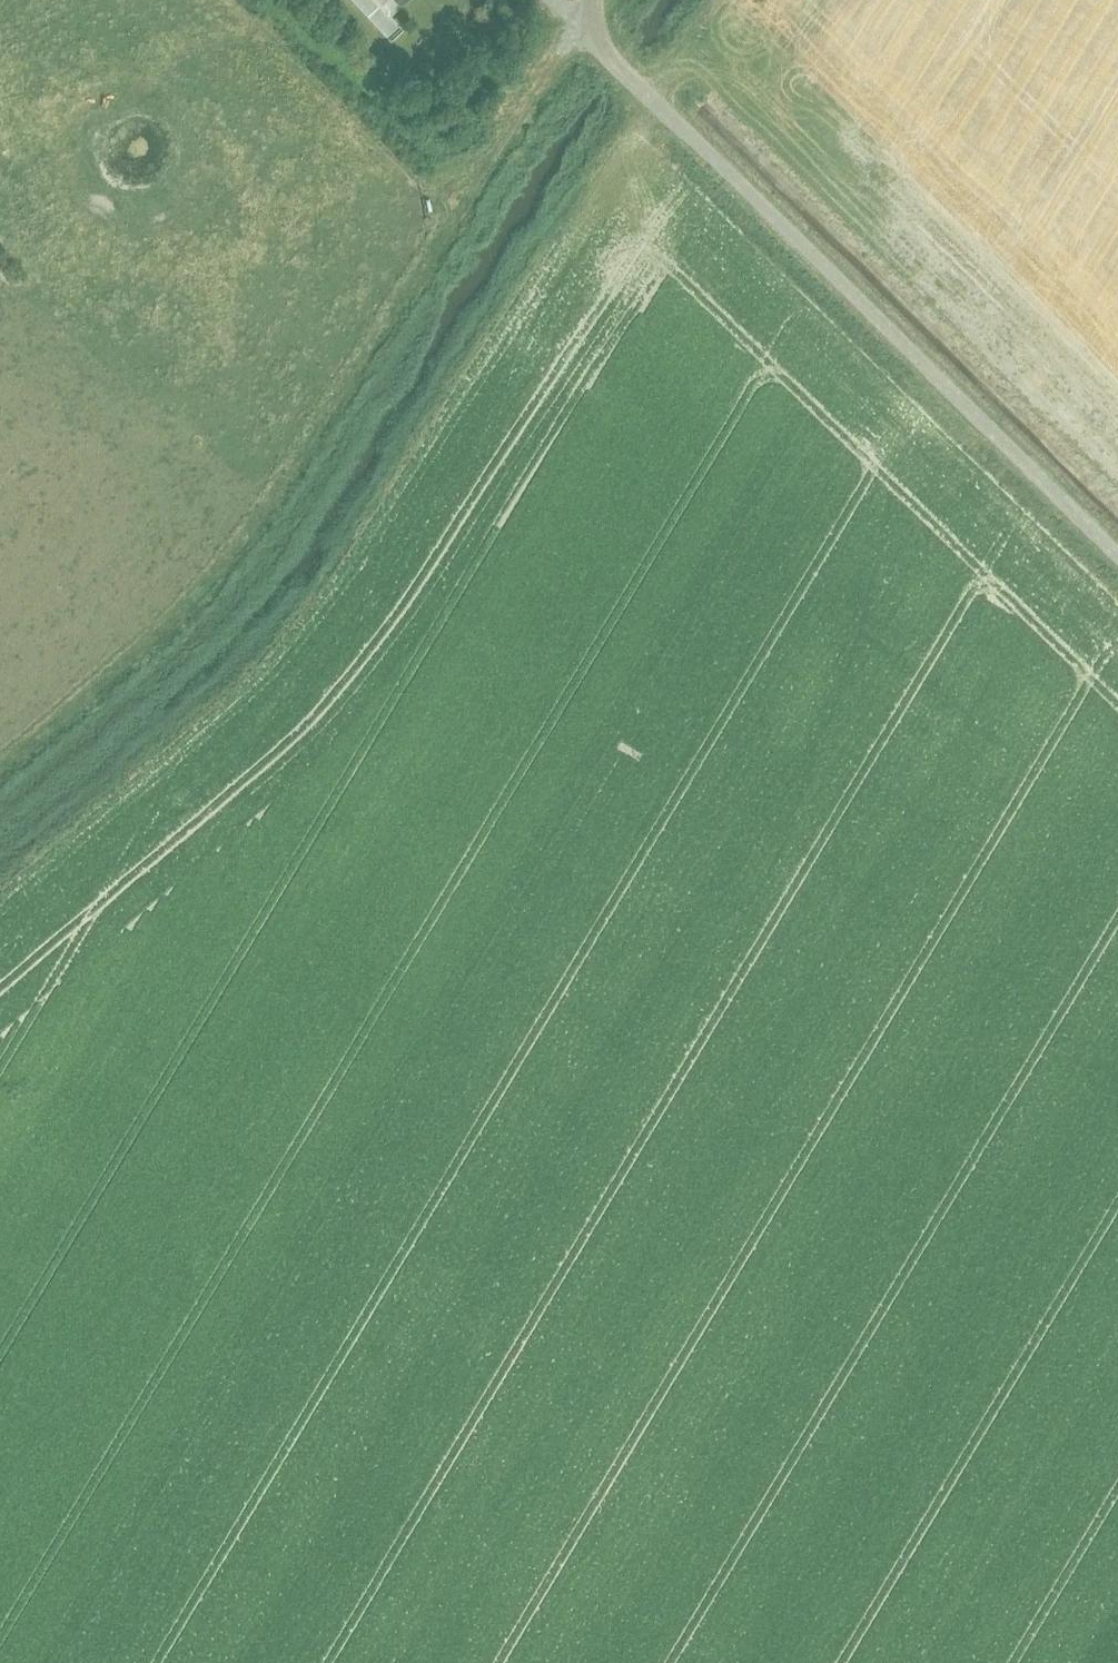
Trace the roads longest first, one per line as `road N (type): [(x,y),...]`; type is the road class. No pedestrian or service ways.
road 1 (unclassified): [(1117,556),(613,60),(596,41),(585,0)]
road 2 (track): [(592,31),(564,59),(267,512)]

